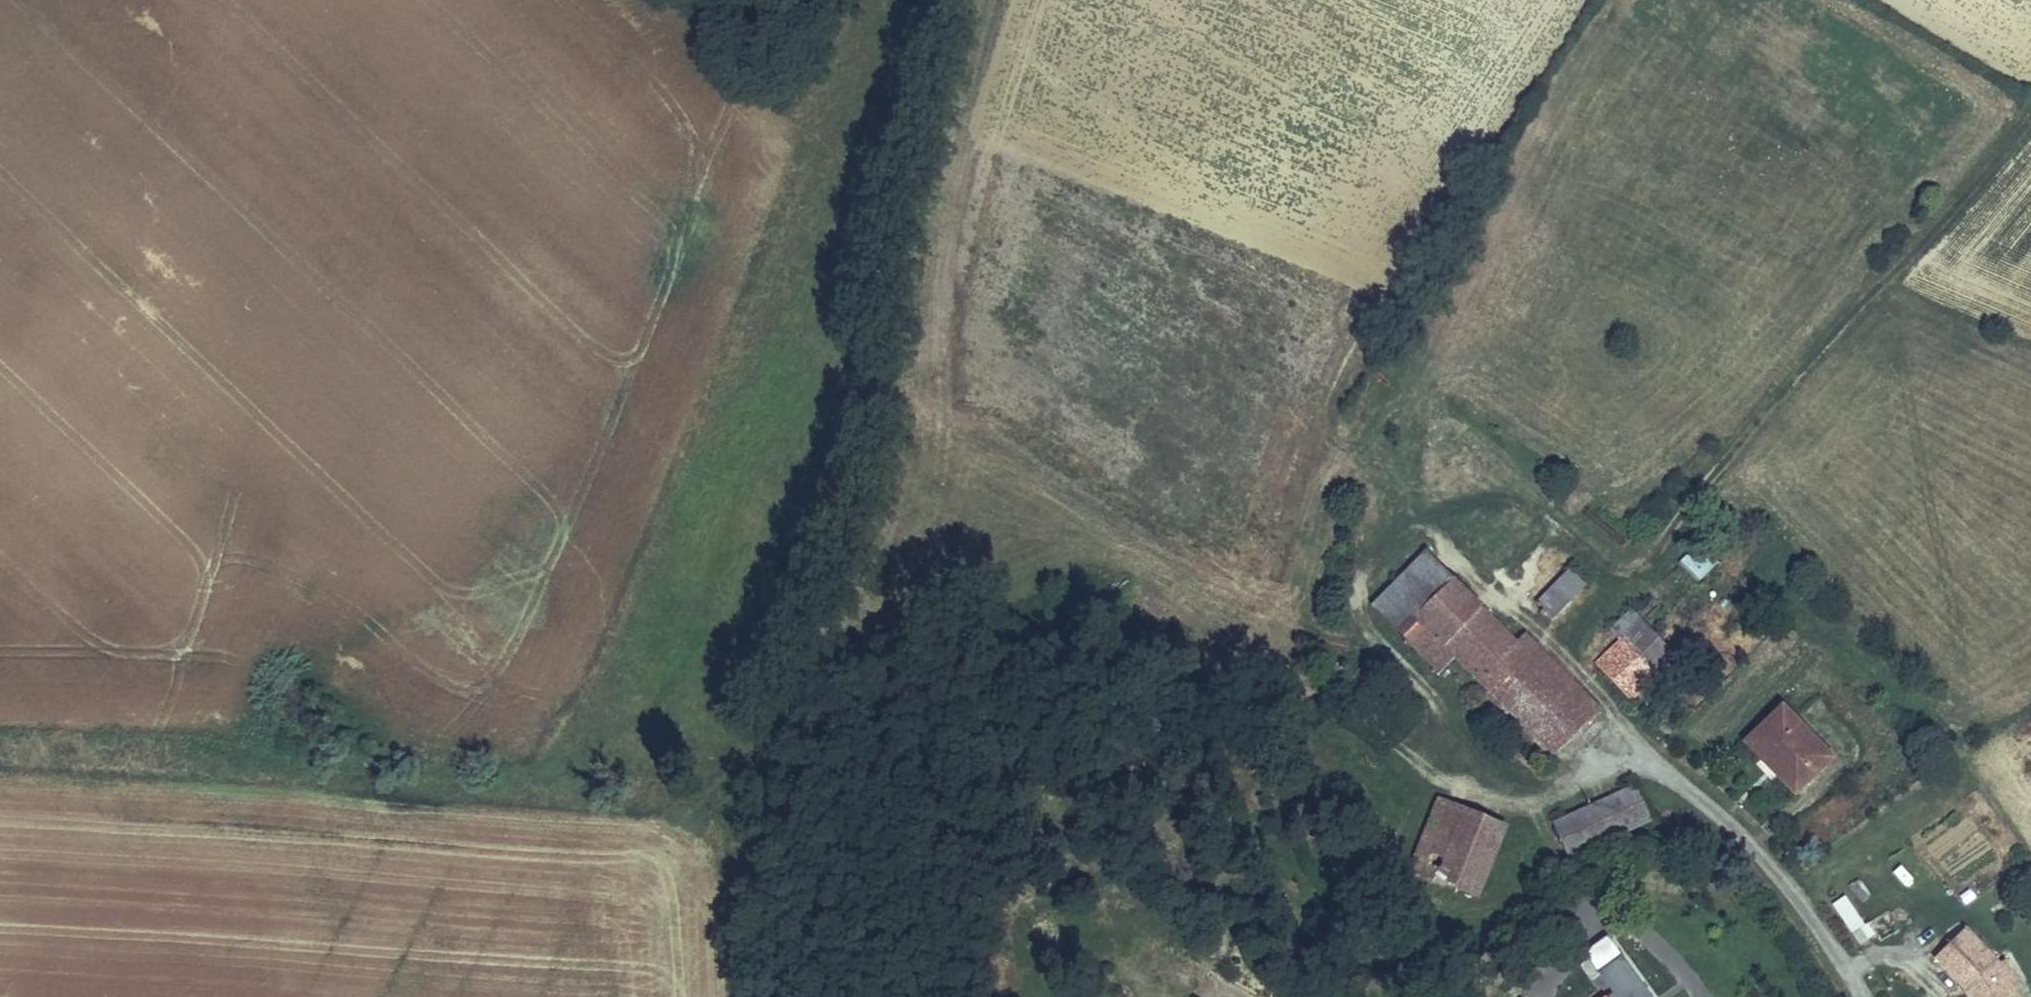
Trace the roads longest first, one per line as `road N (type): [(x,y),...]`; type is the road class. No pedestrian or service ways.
road 1 (unclassified): [(1659,756),(1773,861),(1863,996)]

